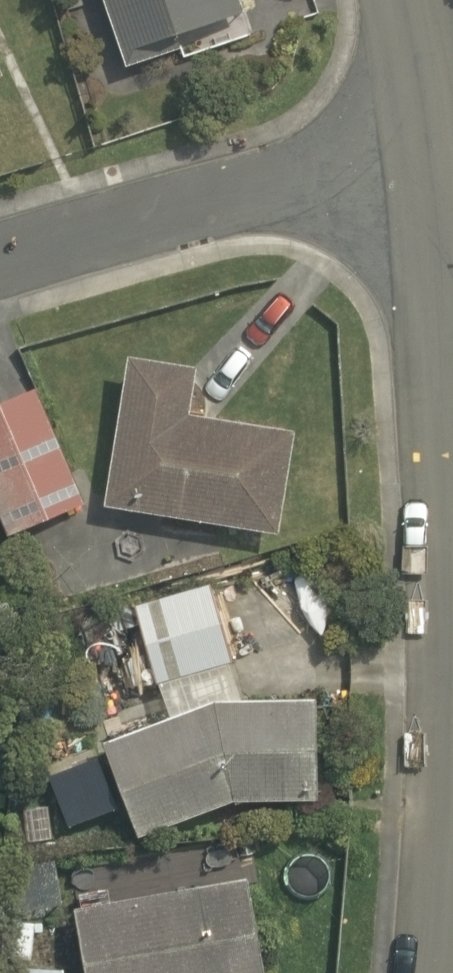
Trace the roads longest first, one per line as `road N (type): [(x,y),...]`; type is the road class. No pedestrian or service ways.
road 1 (residential): [(437,152),(0,266)]
road 2 (residential): [(452,417),(437,152)]
road 3 (residential): [(442,972),(452,772)]
road 4 (residential): [(437,152),(412,0)]

